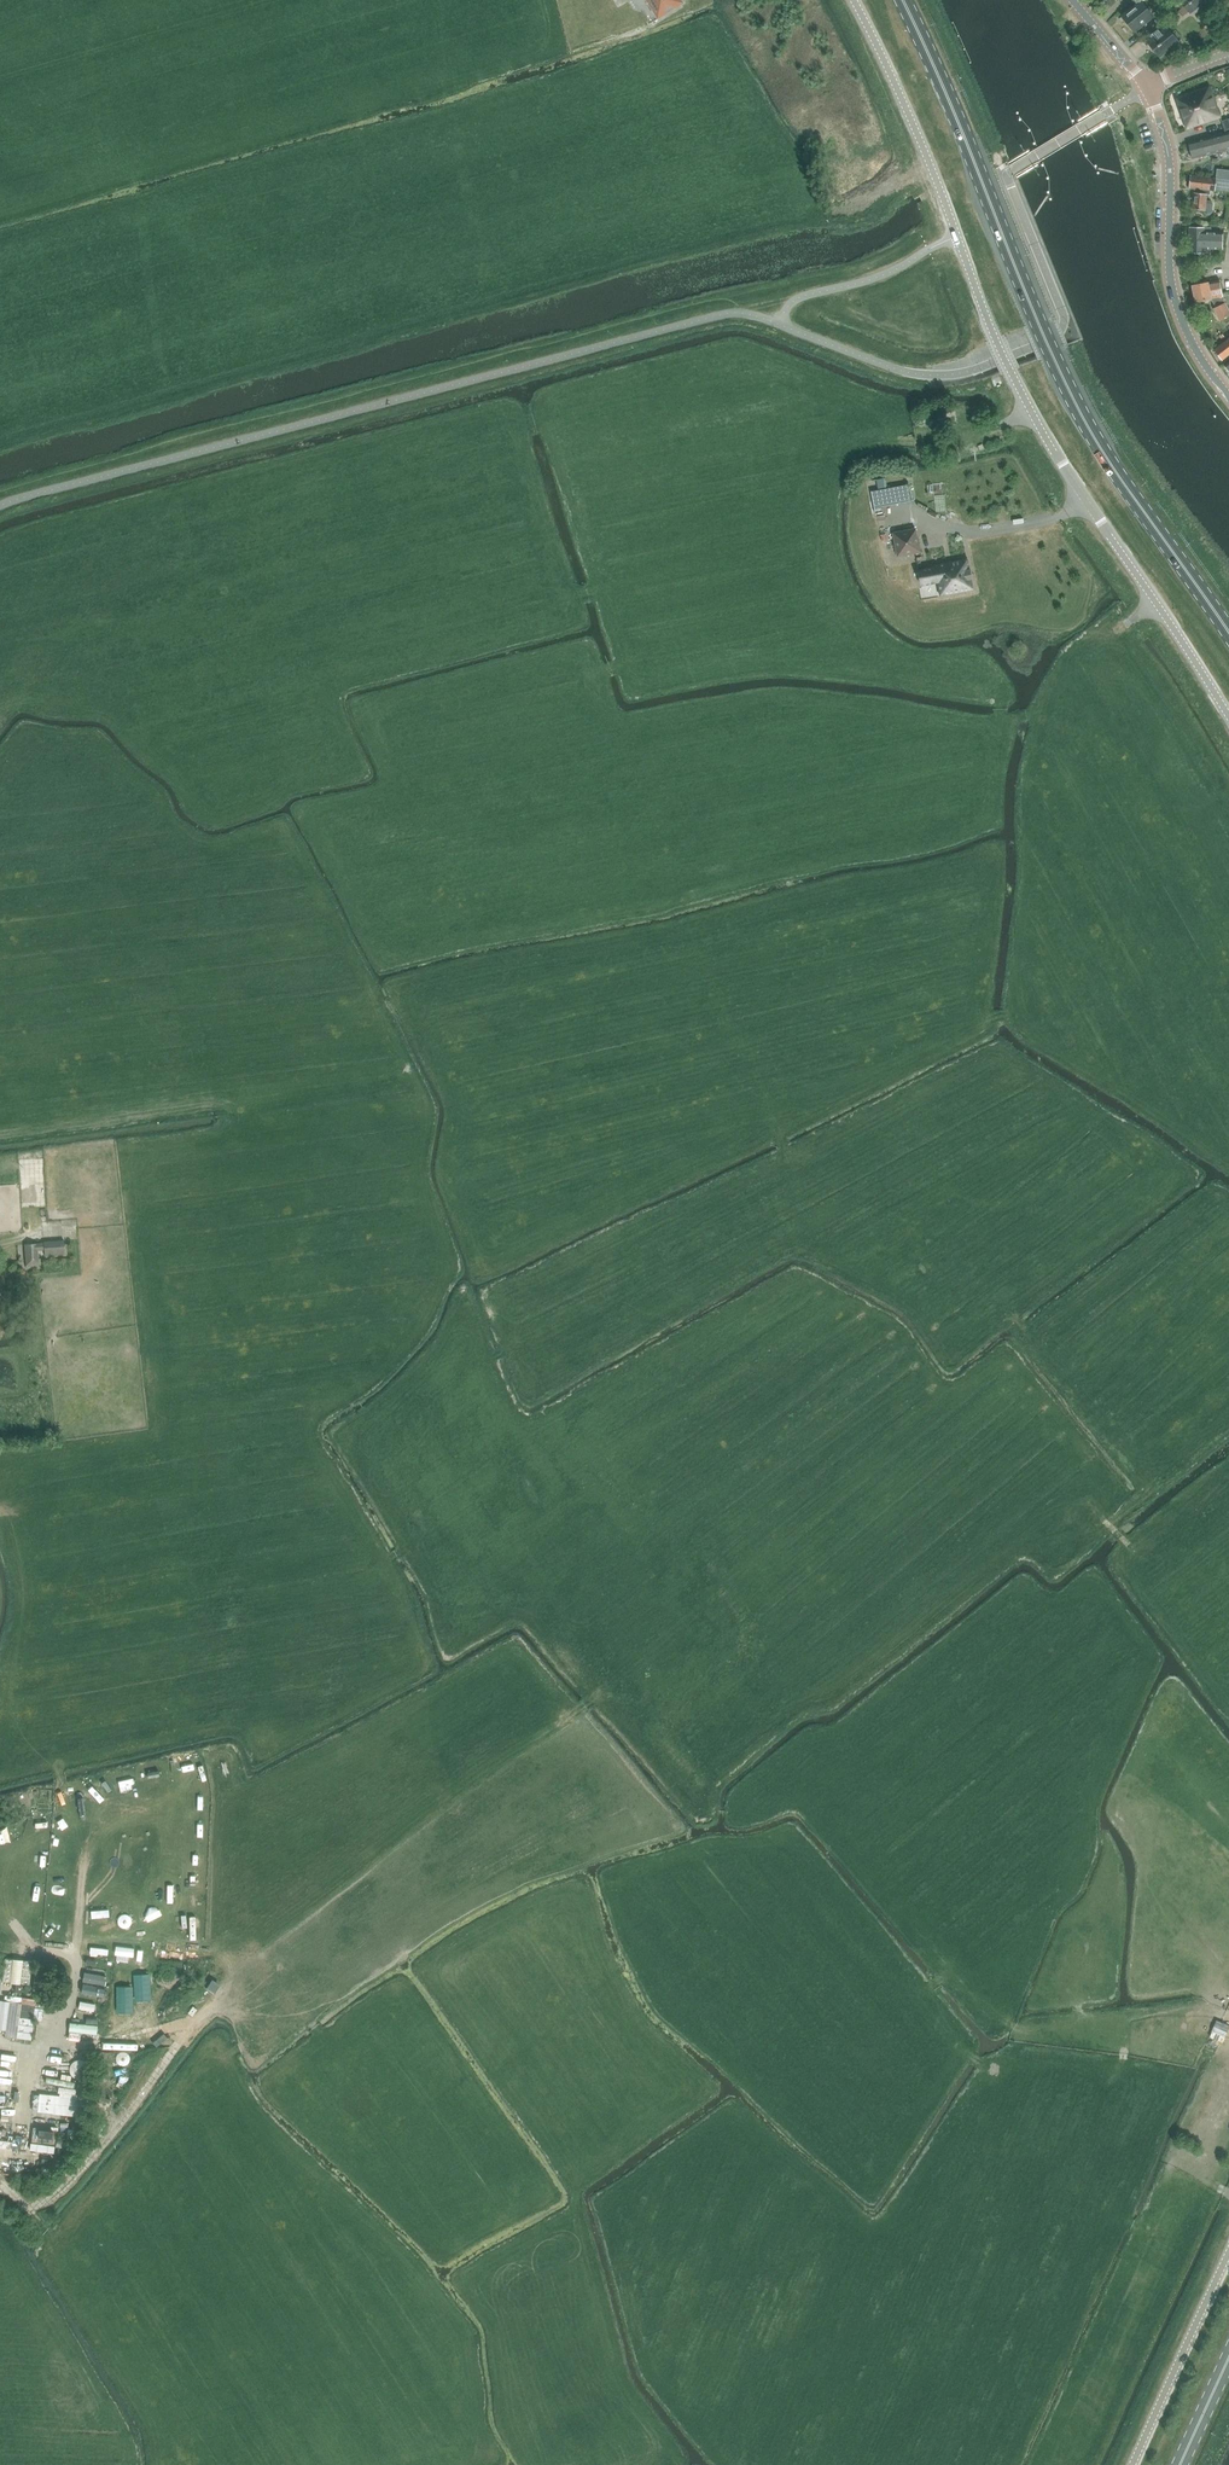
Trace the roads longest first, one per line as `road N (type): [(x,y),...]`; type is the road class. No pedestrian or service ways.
road 1 (unclassified): [(1228,717),(1040,427),(853,0)]
road 2 (primary): [(1228,631),(1097,441),(1062,375),(903,0)]
road 3 (tertiary): [(1228,399),(1190,342),(1177,305),(1168,154),(1146,86)]
road 4 (unclassified): [(1133,2464),(1228,2253)]
road 5 (track): [(896,442),(943,444),(1034,414)]

